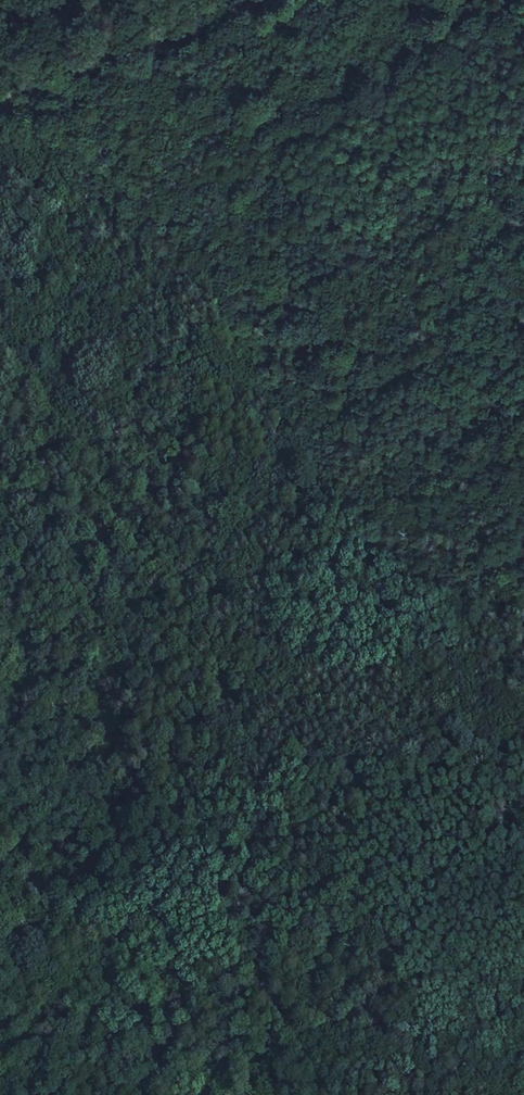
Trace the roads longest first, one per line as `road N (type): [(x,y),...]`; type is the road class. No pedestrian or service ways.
road 1 (track): [(0,128),(304,133),(372,98),(486,0)]

